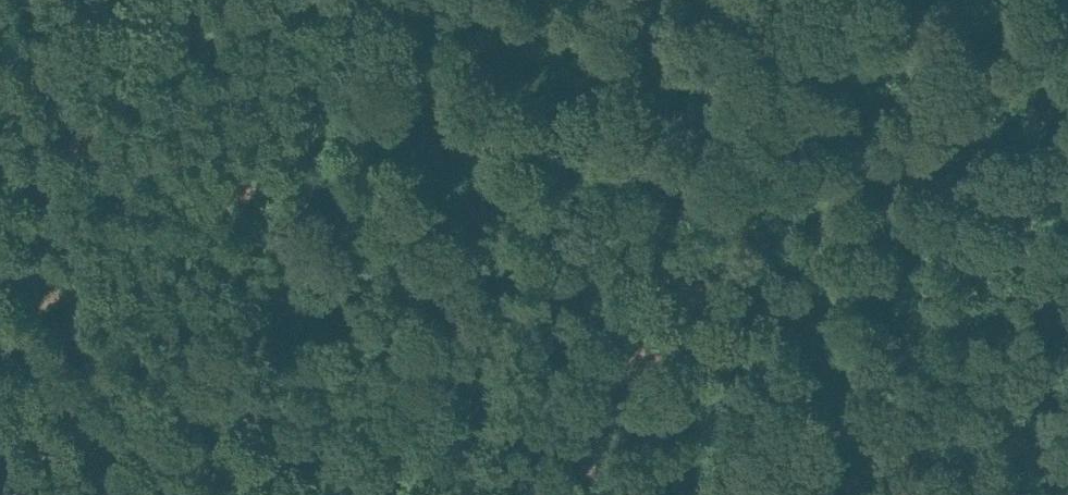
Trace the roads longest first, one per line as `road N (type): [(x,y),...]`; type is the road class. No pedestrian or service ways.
road 1 (track): [(162,494),(358,0)]

